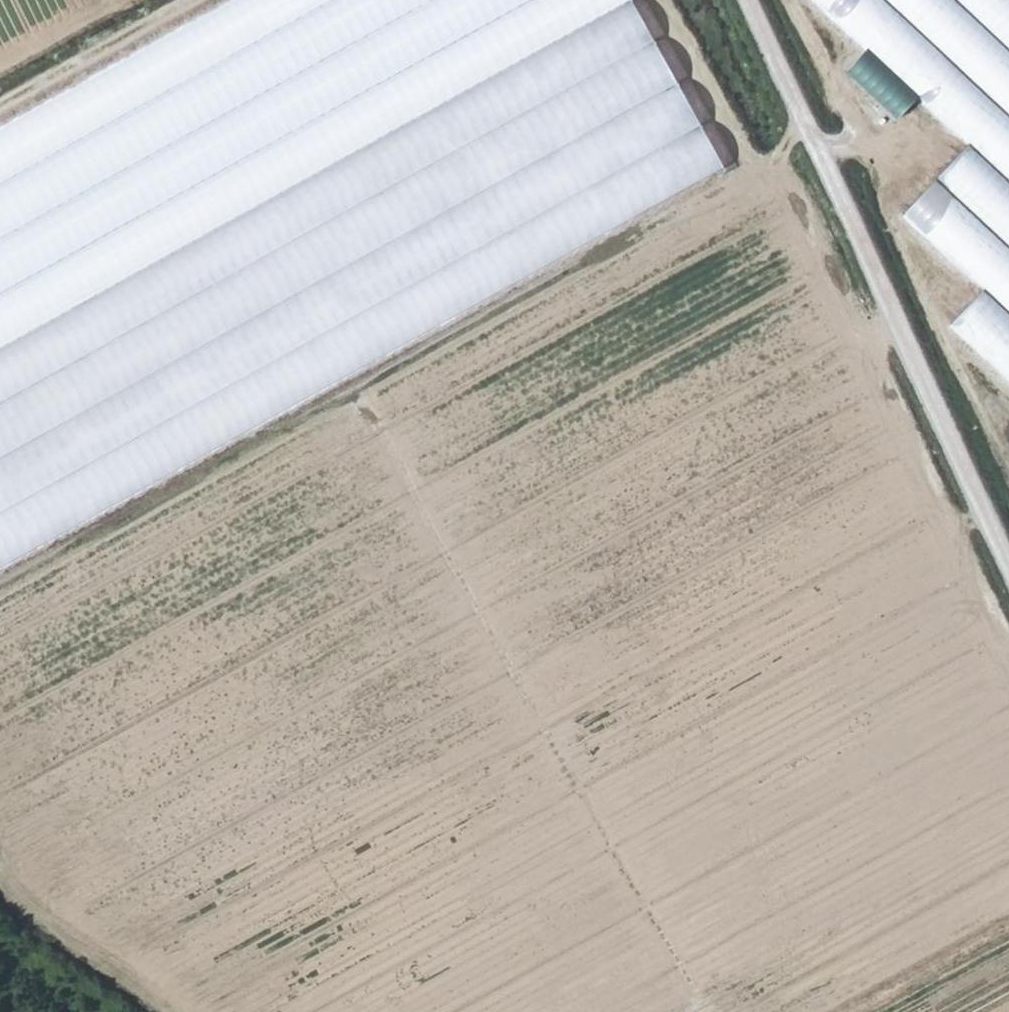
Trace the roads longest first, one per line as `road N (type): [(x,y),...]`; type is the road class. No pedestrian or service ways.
road 1 (track): [(1008,550),(747,0)]

